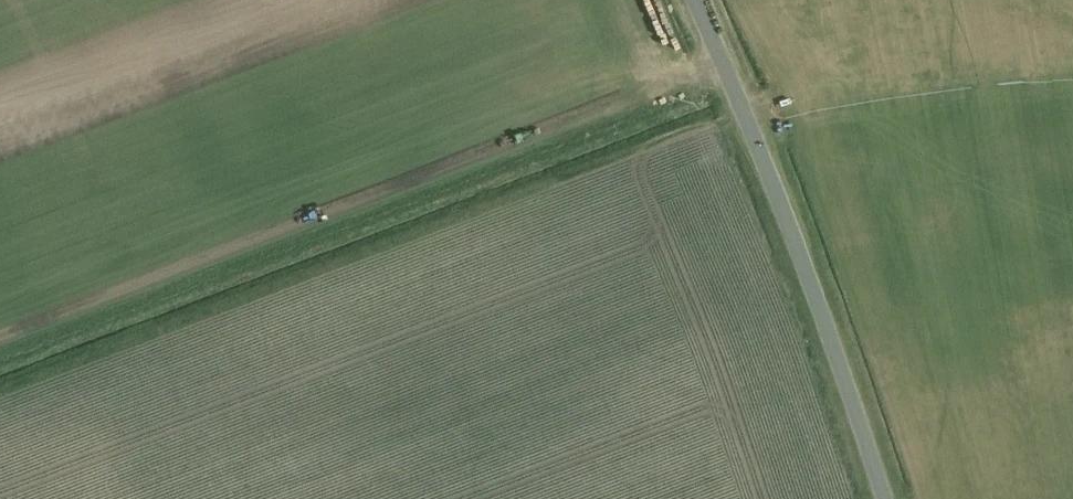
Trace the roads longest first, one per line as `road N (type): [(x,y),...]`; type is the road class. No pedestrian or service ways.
road 1 (unclassified): [(885,498),(816,292),(694,0)]

